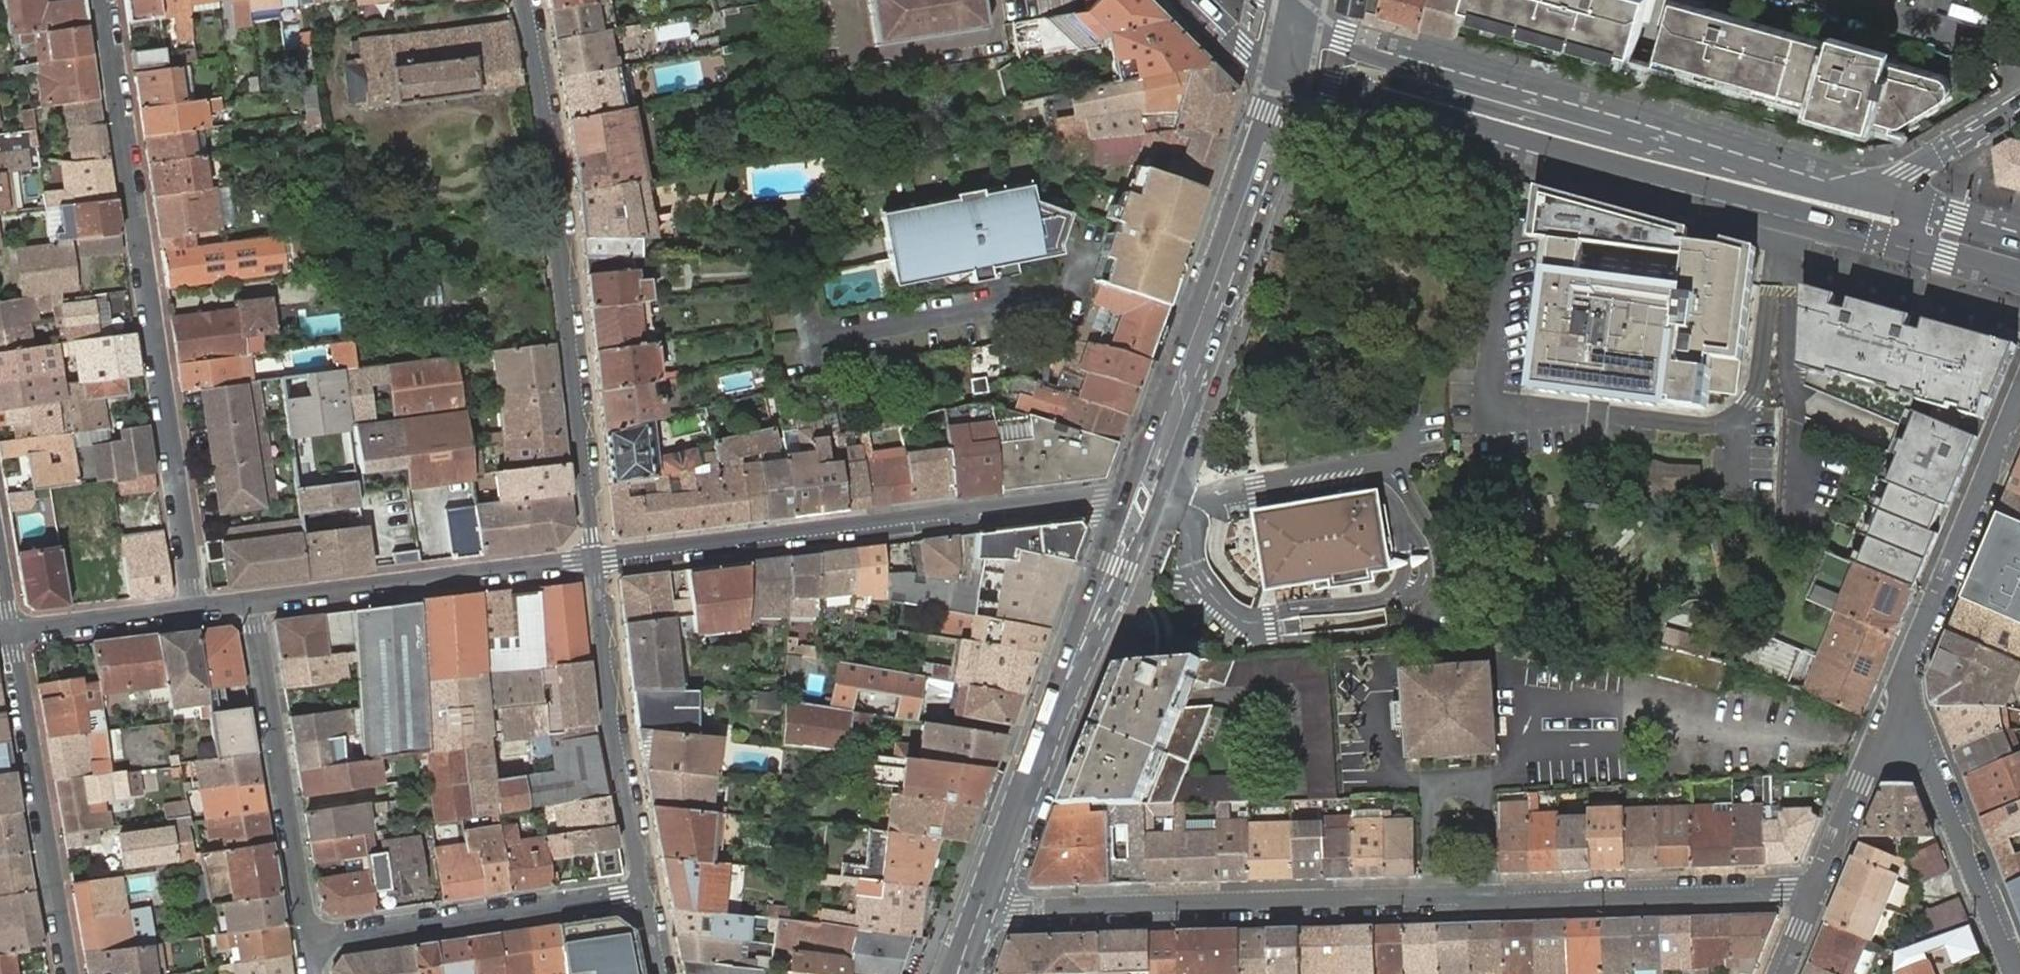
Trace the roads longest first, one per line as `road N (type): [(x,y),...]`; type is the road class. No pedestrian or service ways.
road 1 (residential): [(988,901),(1018,910),(1458,895),(1506,902),(1782,891),(1812,897)]
road 2 (primary): [(1290,82),(1927,254)]
road 3 (residential): [(105,0),(196,608)]
road 4 (residential): [(526,0),(594,558)]
road 5 (residential): [(1135,517),(1076,498),(594,558)]
road 6 (primary): [(1747,156),(1354,43),(1303,13)]
road 7 (primary): [(1747,156),(1611,140),(1389,81),(1290,82)]
road 8 (primary): [(1290,82),(1135,517)]
road 9 (primary): [(1135,517),(988,901)]
road 10 (residential): [(2019,394),(1909,654),(1892,719)]
road 11 (residential): [(253,601),(304,946)]
road 12 (residential): [(71,973),(12,632)]
road 13 (residential): [(594,558),(253,601)]
road 14 (residential): [(641,890),(304,946)]
road 15 (residential): [(594,558),(607,714),(641,890)]
road 16 (residential): [(2019,973),(1914,728),(1892,719)]
road 17 (residential): [(1892,719),(1856,782),(1812,897)]
road 18 (residential): [(196,608),(12,632)]
road 19 (primary): [(1902,201),(1747,156)]
road 20 (residential): [(2019,107),(1909,172),(1902,201)]
road 21 (primary): [(1190,0),(1290,82)]
road 22 (primary): [(2019,234),(1902,201)]

